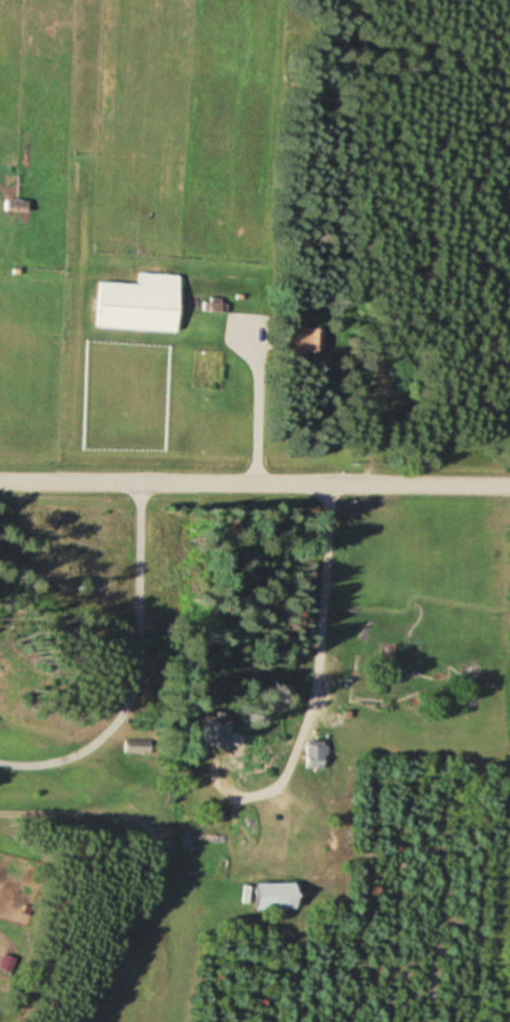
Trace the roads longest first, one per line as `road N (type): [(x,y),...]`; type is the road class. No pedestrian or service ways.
road 1 (residential): [(509,487),(0,481)]
road 2 (track): [(0,815),(100,813),(136,818),(160,834)]

